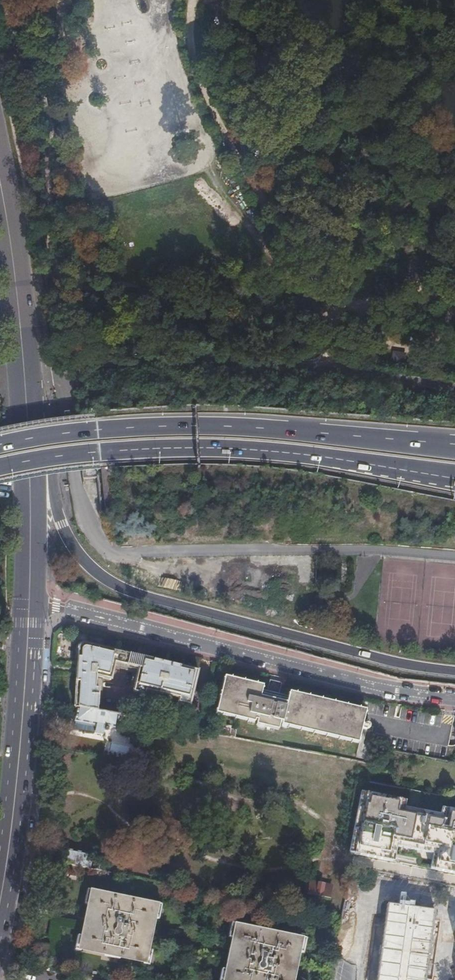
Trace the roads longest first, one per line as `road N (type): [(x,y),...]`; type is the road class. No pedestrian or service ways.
road 1 (motorway): [(454,672),(381,659),(111,581),(67,534),(28,423)]
road 2 (motorway): [(0,466),(96,450),(200,447),(454,477)]
road 3 (motorway): [(454,445),(197,423),(93,428),(0,445)]
road 4 (residential): [(30,605),(454,699)]
road 5 (primary): [(0,899),(30,605)]
road 6 (primary): [(28,423),(0,179)]
road 7 (primary): [(30,605),(28,423)]

